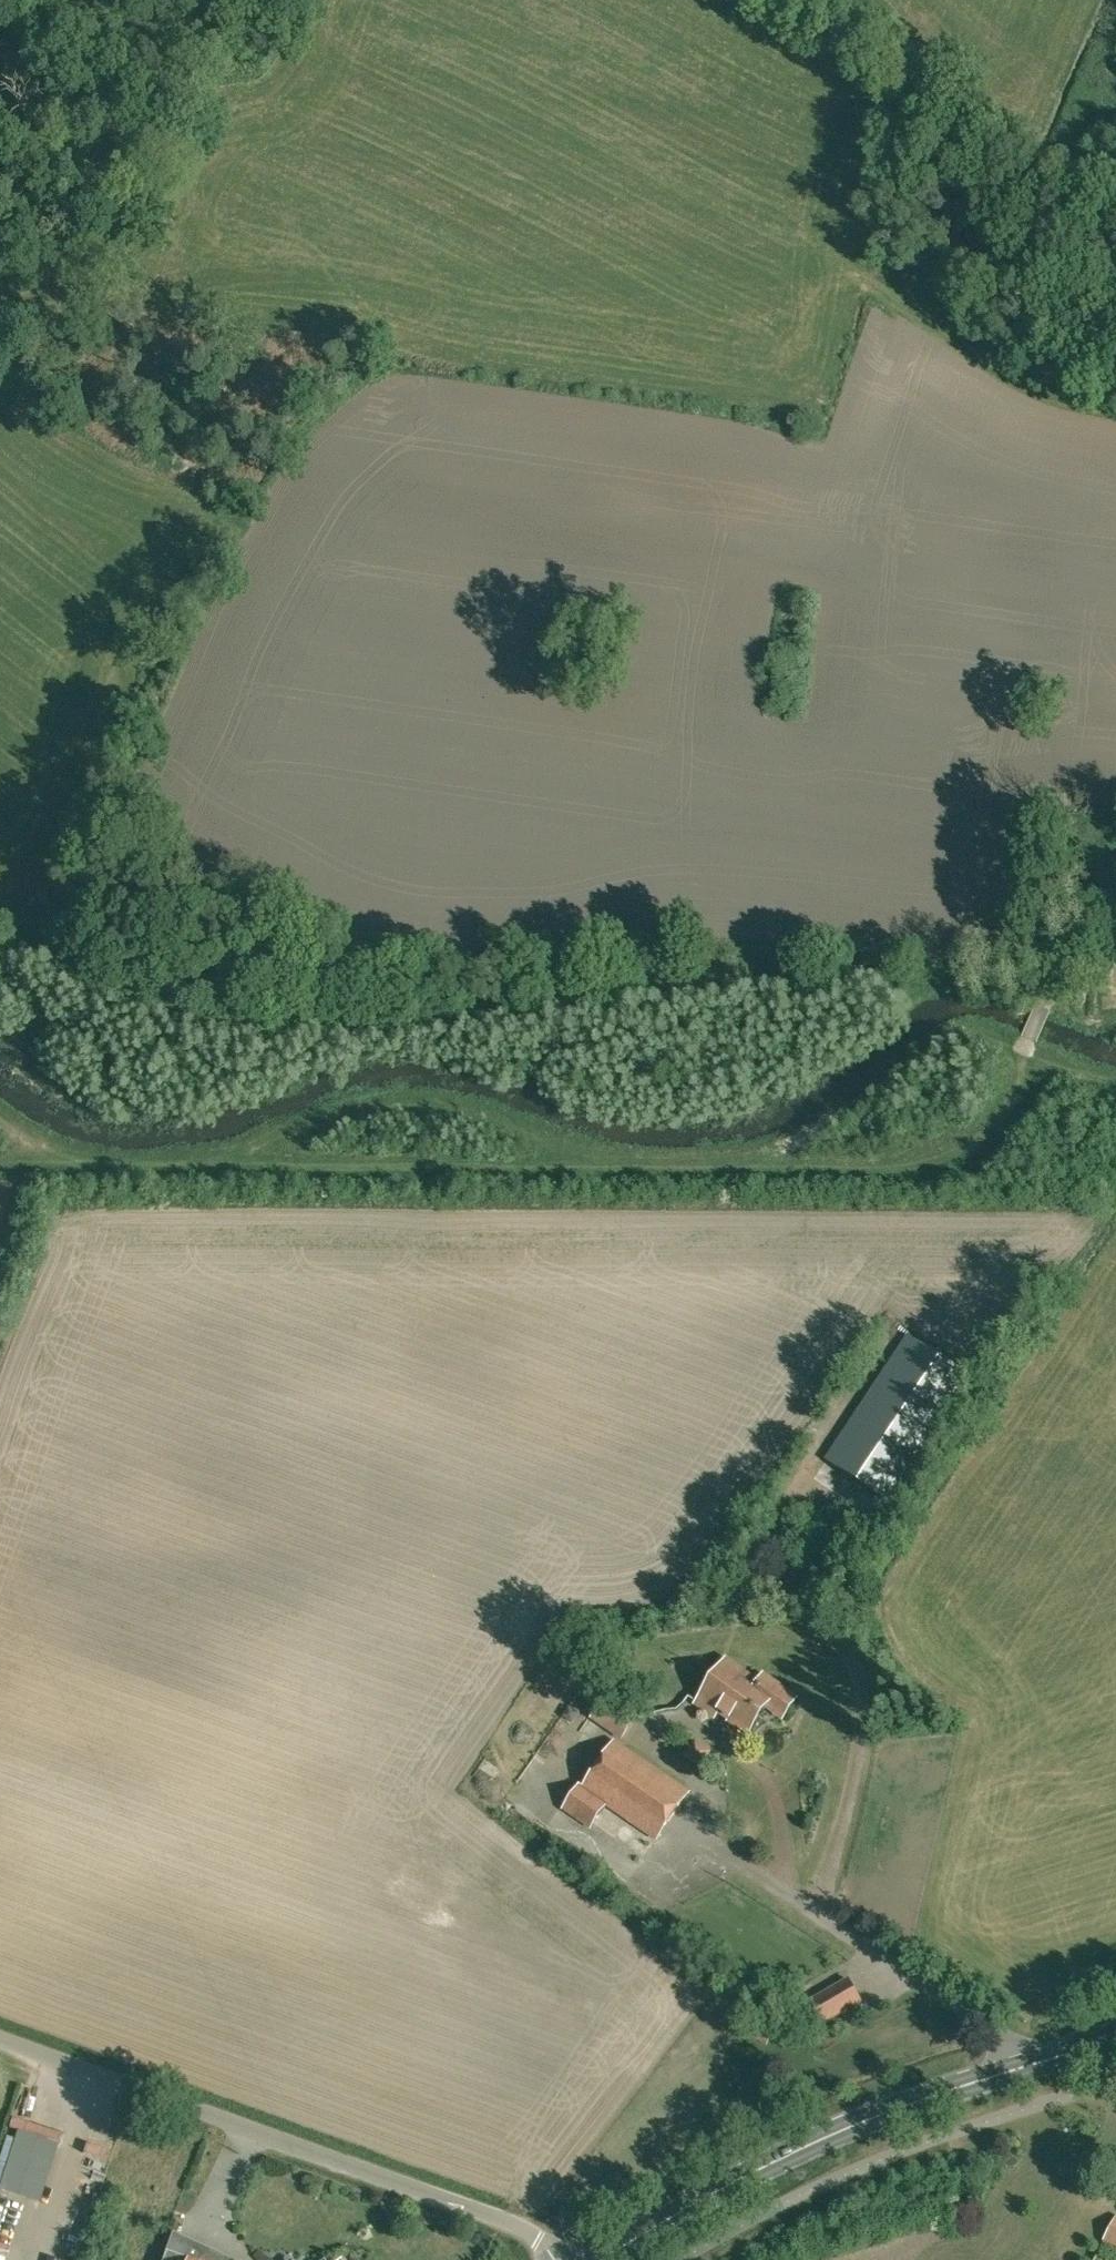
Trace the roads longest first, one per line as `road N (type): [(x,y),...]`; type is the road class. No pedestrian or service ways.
road 1 (unclassified): [(576,2259),(509,2221),(0,2040)]
road 2 (secondary): [(595,2259),(867,2116),(1115,2039)]
road 3 (track): [(818,1916),(866,1691),(787,1547),(788,1504),(807,1473)]

